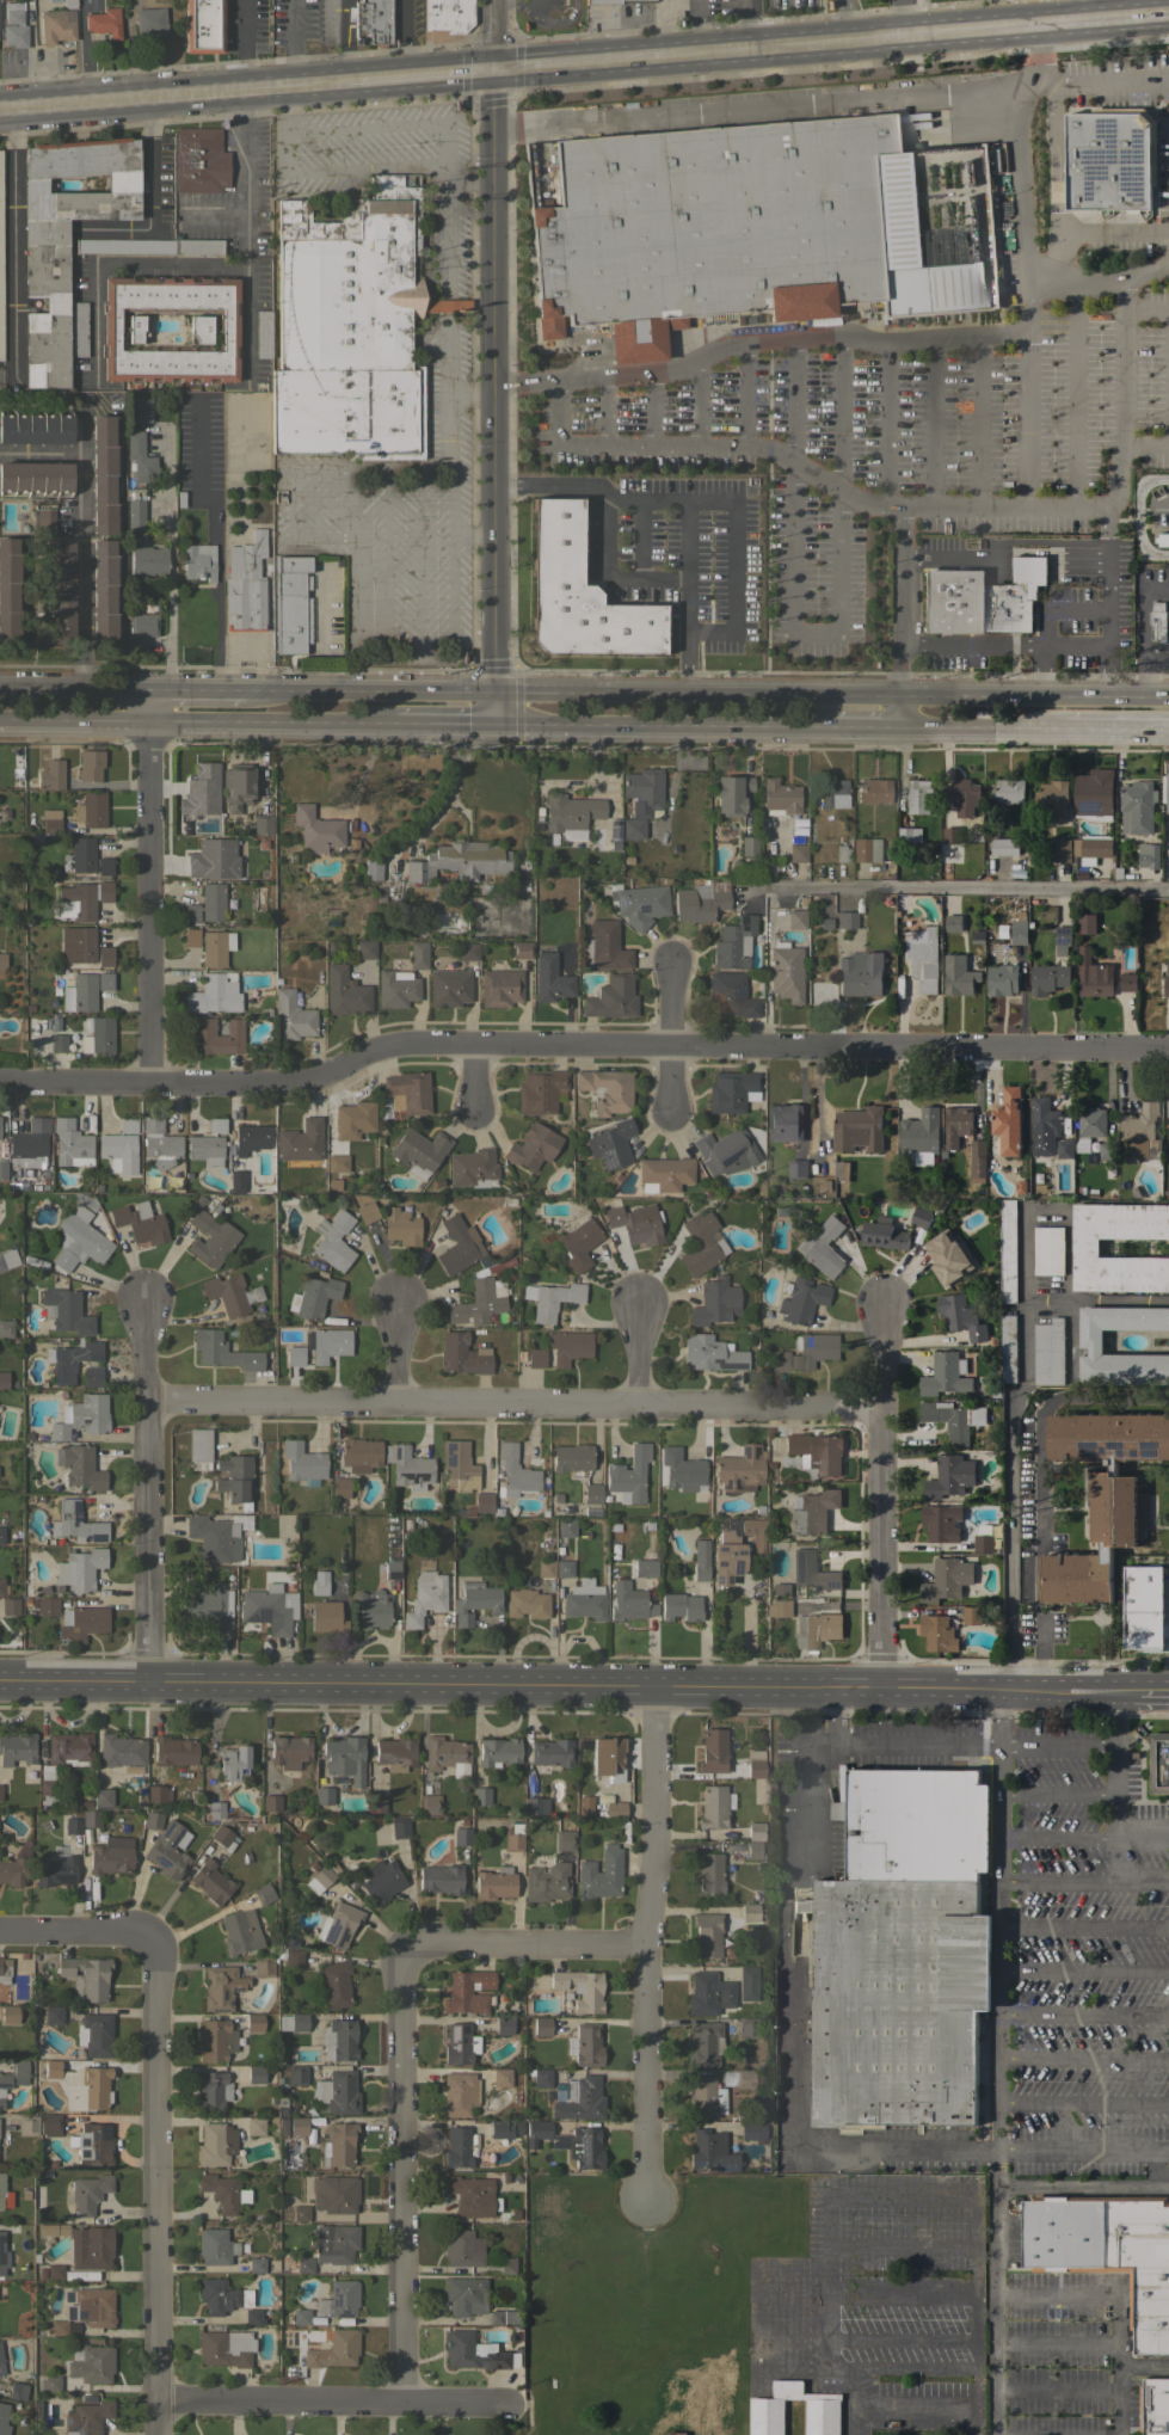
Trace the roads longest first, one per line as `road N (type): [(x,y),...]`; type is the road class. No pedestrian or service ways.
road 1 (residential): [(1168,1057),(402,1043),(291,1081),(0,1080)]
road 2 (tertiary): [(0,1680),(1168,1694)]
road 3 (residential): [(146,1404),(875,1412)]
road 4 (residential): [(493,690),(497,0)]
road 5 (primary): [(1168,697),(493,690)]
road 6 (residential): [(651,2202),(652,1686)]
road 7 (residential): [(159,2434),(153,1944)]
road 8 (residential): [(408,2405),(404,1953)]
road 9 (residential): [(885,1685),(875,1412),(888,1302)]
road 10 (residential): [(149,1683),(141,1300)]
road 11 (tertiary): [(660,44),(1020,17)]
road 12 (residential): [(154,1080),(148,725)]
road 13 (residential): [(159,2400),(506,2408)]
road 14 (tertiary): [(0,98),(340,68)]
road 15 (primary): [(492,724),(832,728)]
road 16 (residential): [(404,1953),(412,1943),(654,1950)]
road 17 (primary): [(493,690),(242,689)]
road 18 (primary): [(148,725),(394,722)]
road 19 (primary): [(896,728),(1063,731)]
road 20 (tertiary): [(497,56),(660,44)]
road 21 (tertiary): [(340,68),(497,56)]
road 22 (residential): [(0,1935),(141,1935),(153,1944)]
road 23 (tertiary): [(1020,17),(1168,6)]
road 24 (residential): [(670,965),(672,1113)]
road 25 (primary): [(0,723),(148,725)]
road 26 (primary): [(148,689),(0,687)]

